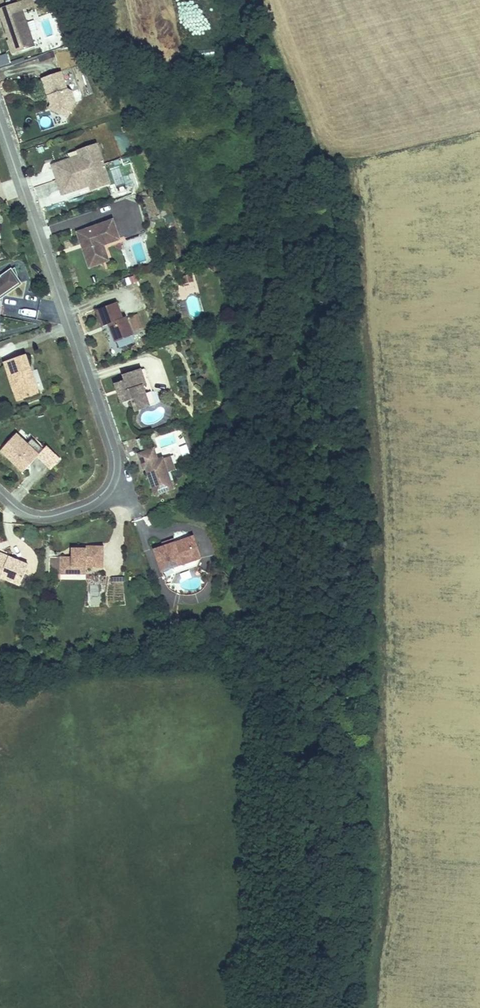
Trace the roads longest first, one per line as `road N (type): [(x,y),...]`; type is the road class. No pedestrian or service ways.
road 1 (residential): [(0,117),(112,477),(94,512),(40,519),(0,483)]

